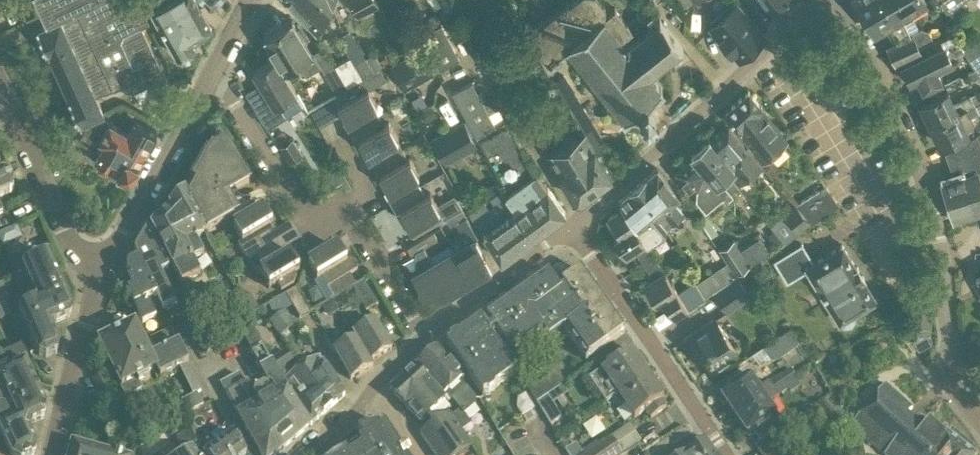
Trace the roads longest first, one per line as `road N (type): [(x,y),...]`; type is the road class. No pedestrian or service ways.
road 1 (residential): [(947,358),(934,225),(916,153),(837,0)]
road 2 (residential): [(420,349),(335,219),(296,213),(216,72)]
road 3 (residential): [(817,0),(565,228)]
road 4 (residential): [(718,454),(565,228)]
road 5 (residential): [(93,294),(216,72)]
road 6 (residential): [(93,294),(0,91)]
road 7 (residential): [(565,228),(420,349)]
road 8 (residential): [(46,454),(93,294)]
road 9 (residential): [(420,349),(295,454)]

